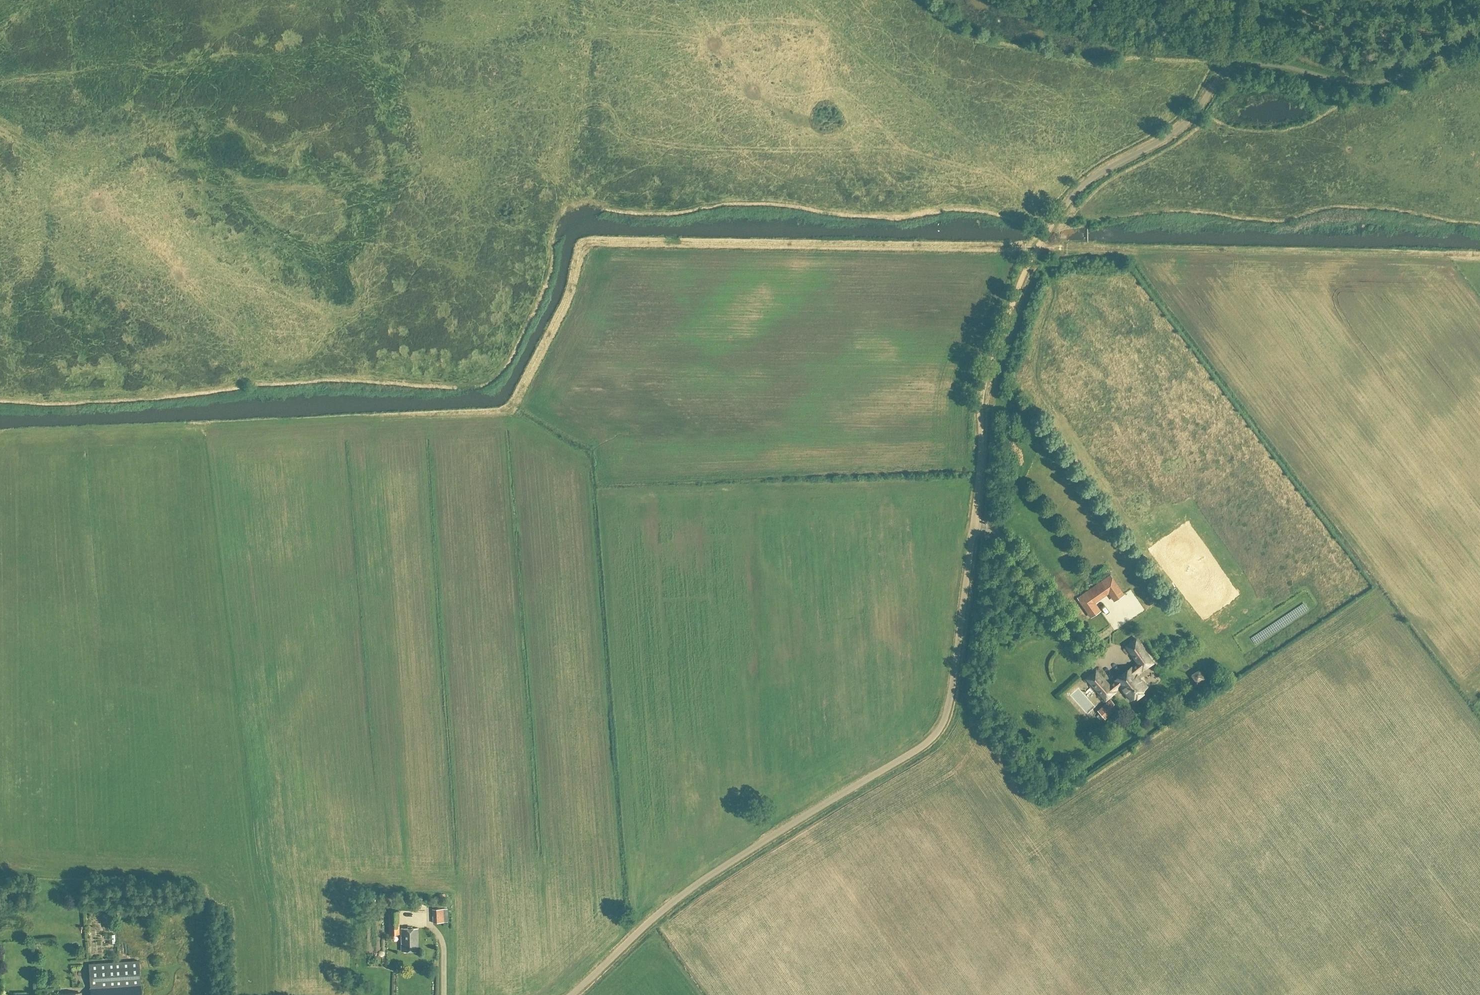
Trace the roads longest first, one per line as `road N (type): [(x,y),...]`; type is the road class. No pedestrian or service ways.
road 1 (unclassified): [(570,994),(691,888),(940,728),(964,604),(983,388),(1021,280),(1070,198),(1187,122),(1232,68),(1278,65),(1382,81),(1479,39)]

